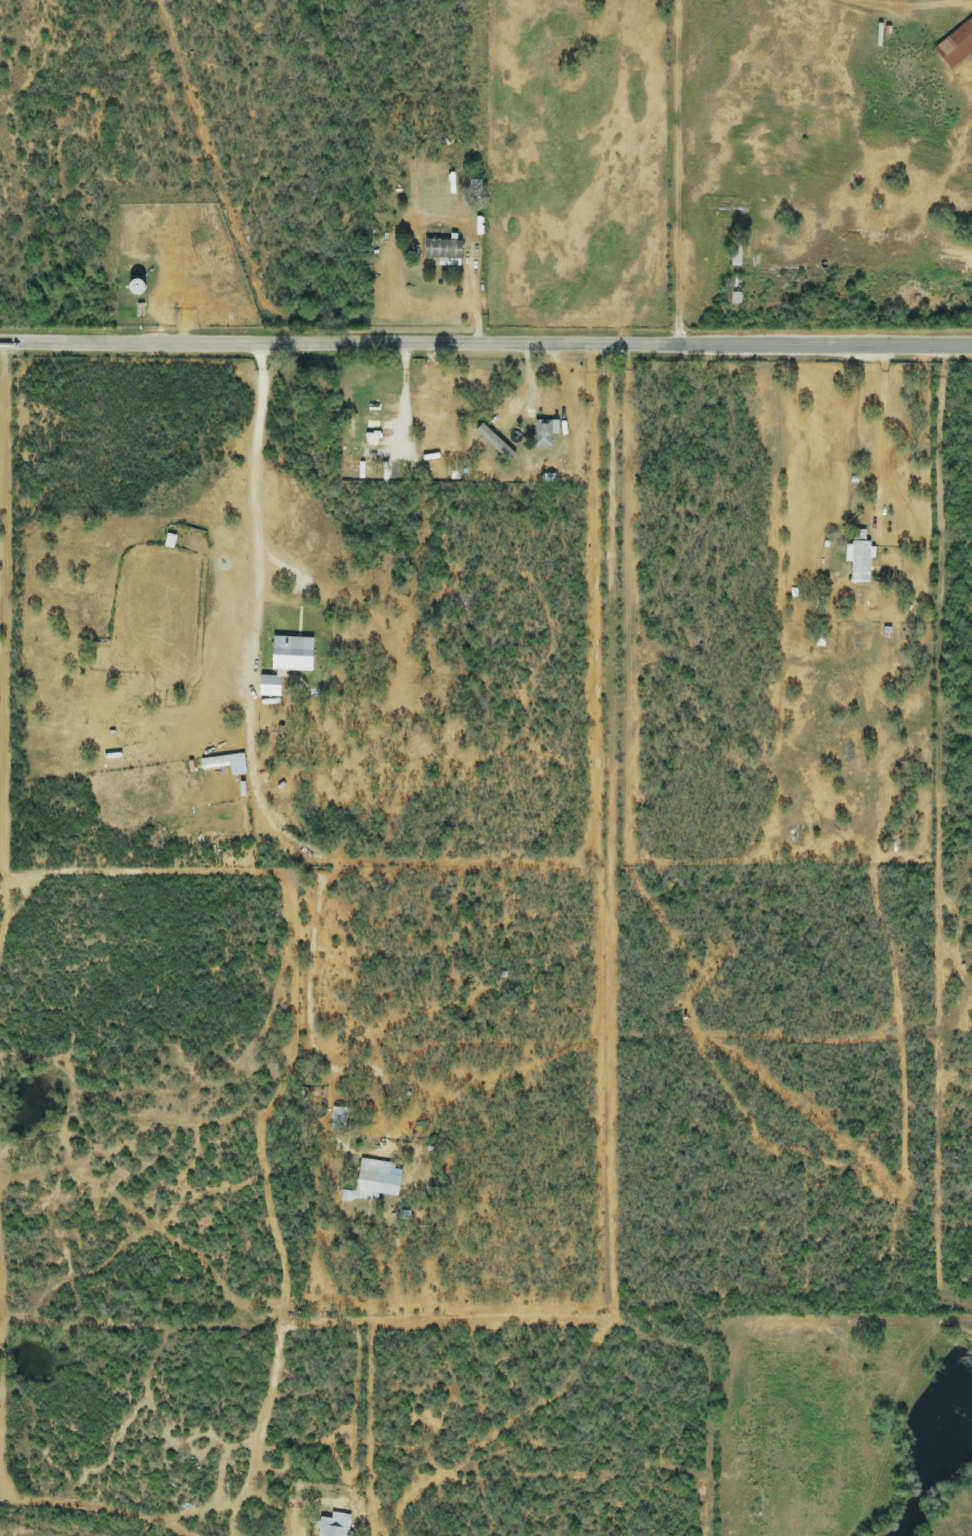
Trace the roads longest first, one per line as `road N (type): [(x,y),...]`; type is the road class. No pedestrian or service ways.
road 1 (residential): [(0,341),(971,341)]

